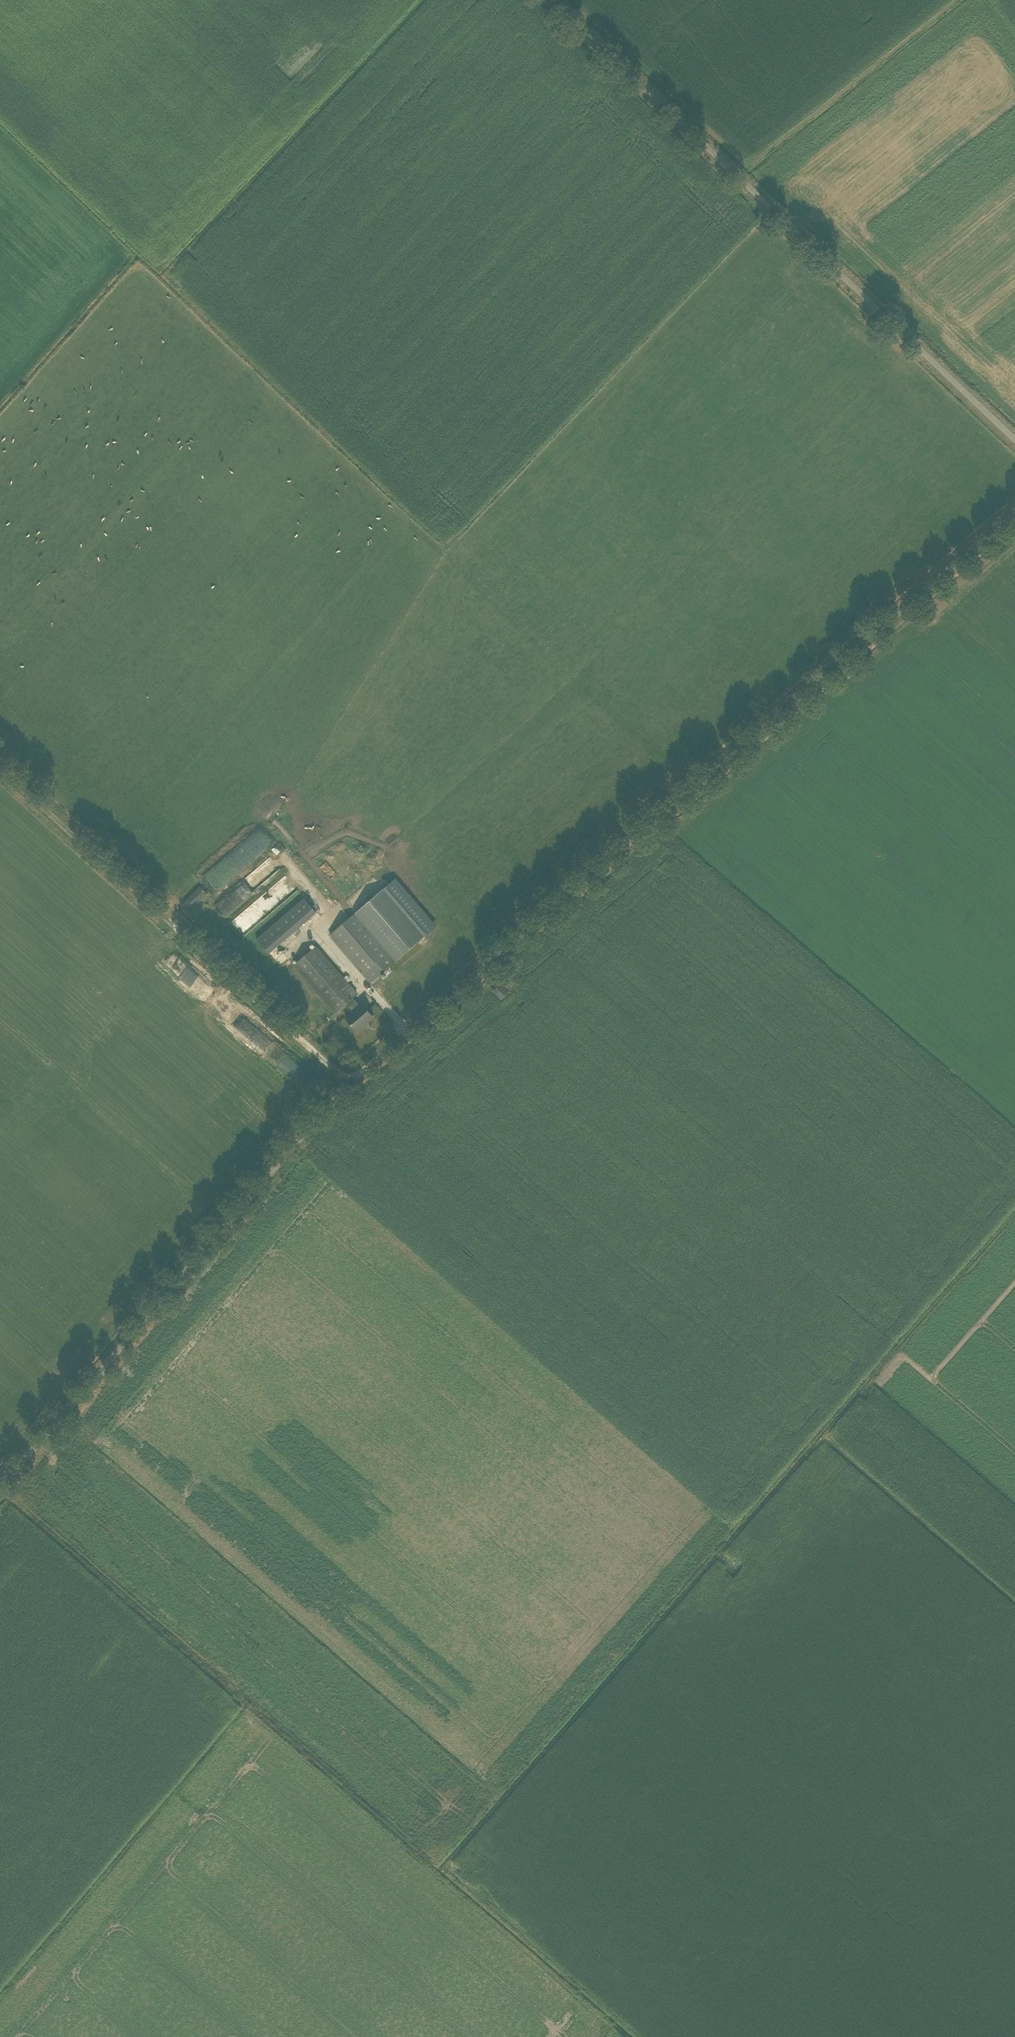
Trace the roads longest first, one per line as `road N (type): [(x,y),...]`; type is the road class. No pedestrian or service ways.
road 1 (unclassified): [(0,1492),(353,1082),(578,898),(1014,514)]
road 2 (unclassified): [(1014,440),(553,0)]
road 3 (track): [(353,1082),(0,766)]

